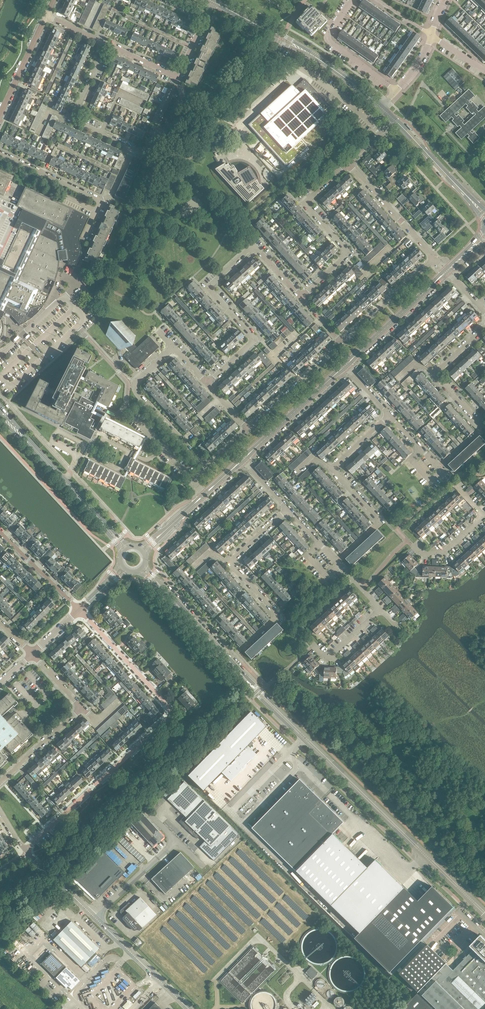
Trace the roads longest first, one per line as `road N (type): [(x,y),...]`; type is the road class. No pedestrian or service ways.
road 1 (tertiary): [(484,914),(257,693),(144,569)]
road 2 (residential): [(26,849),(172,711),(79,611)]
road 3 (residential): [(344,556),(381,522),(331,468),(390,414)]
road 4 (residential): [(242,650),(279,616),(229,562),(286,509)]
road 5 (tertiary): [(382,109),(310,52),(214,3)]
road 6 (residential): [(208,383),(256,339),(207,287),(253,246)]
road 7 (residential): [(447,462),(482,429),(431,373),(484,322)]
road 8 (residential): [(161,127),(148,156),(69,119),(104,49)]
road 9 (residential): [(301,298),(350,253),(304,203),(347,164)]
road 10 (residential): [(0,783),(82,708),(33,653)]
road 11 (tertiary): [(126,549),(11,425)]
road 12 (residential): [(206,19),(178,78),(104,49)]
road 13 (tertiary): [(242,461),(346,365)]
road 14 (residential): [(380,609),(286,509)]
road 15 (tertiary): [(346,365),(446,273)]
road 16 (residential): [(396,92),(328,40),(352,0)]
road 17 (residential): [(434,259),(347,164)]
road 18 (unclassified): [(184,1008),(93,919)]
road 19 (unclassified): [(0,354),(65,297),(85,319),(77,326)]
road 20 (residential): [(250,429),(343,344)]
road 21 (residential): [(343,344),(434,259)]
road 22 (residential): [(128,386),(127,409),(192,482)]

